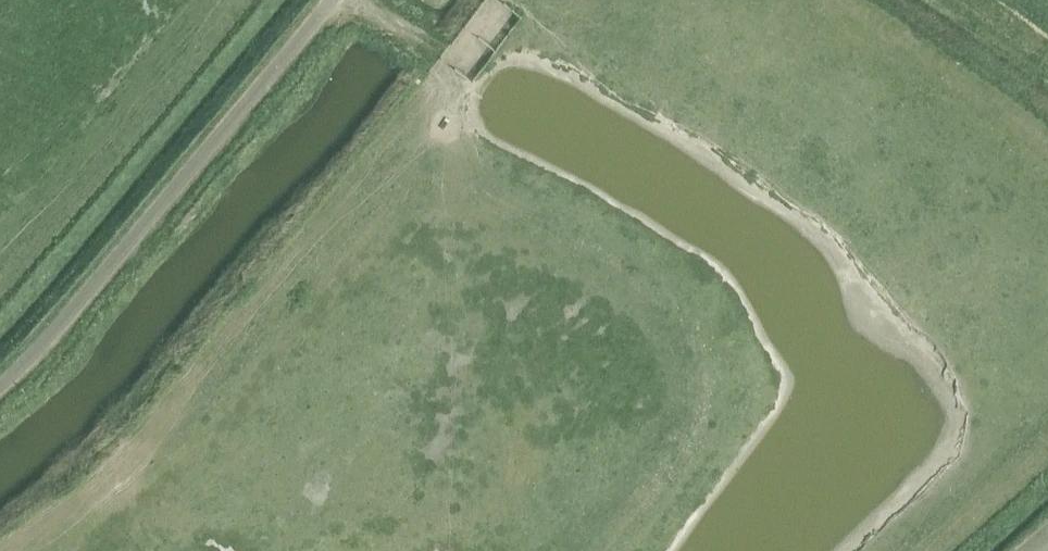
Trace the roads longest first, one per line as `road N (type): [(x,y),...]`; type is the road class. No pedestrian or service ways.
road 1 (unclassified): [(0,391),(128,255),(331,0)]

